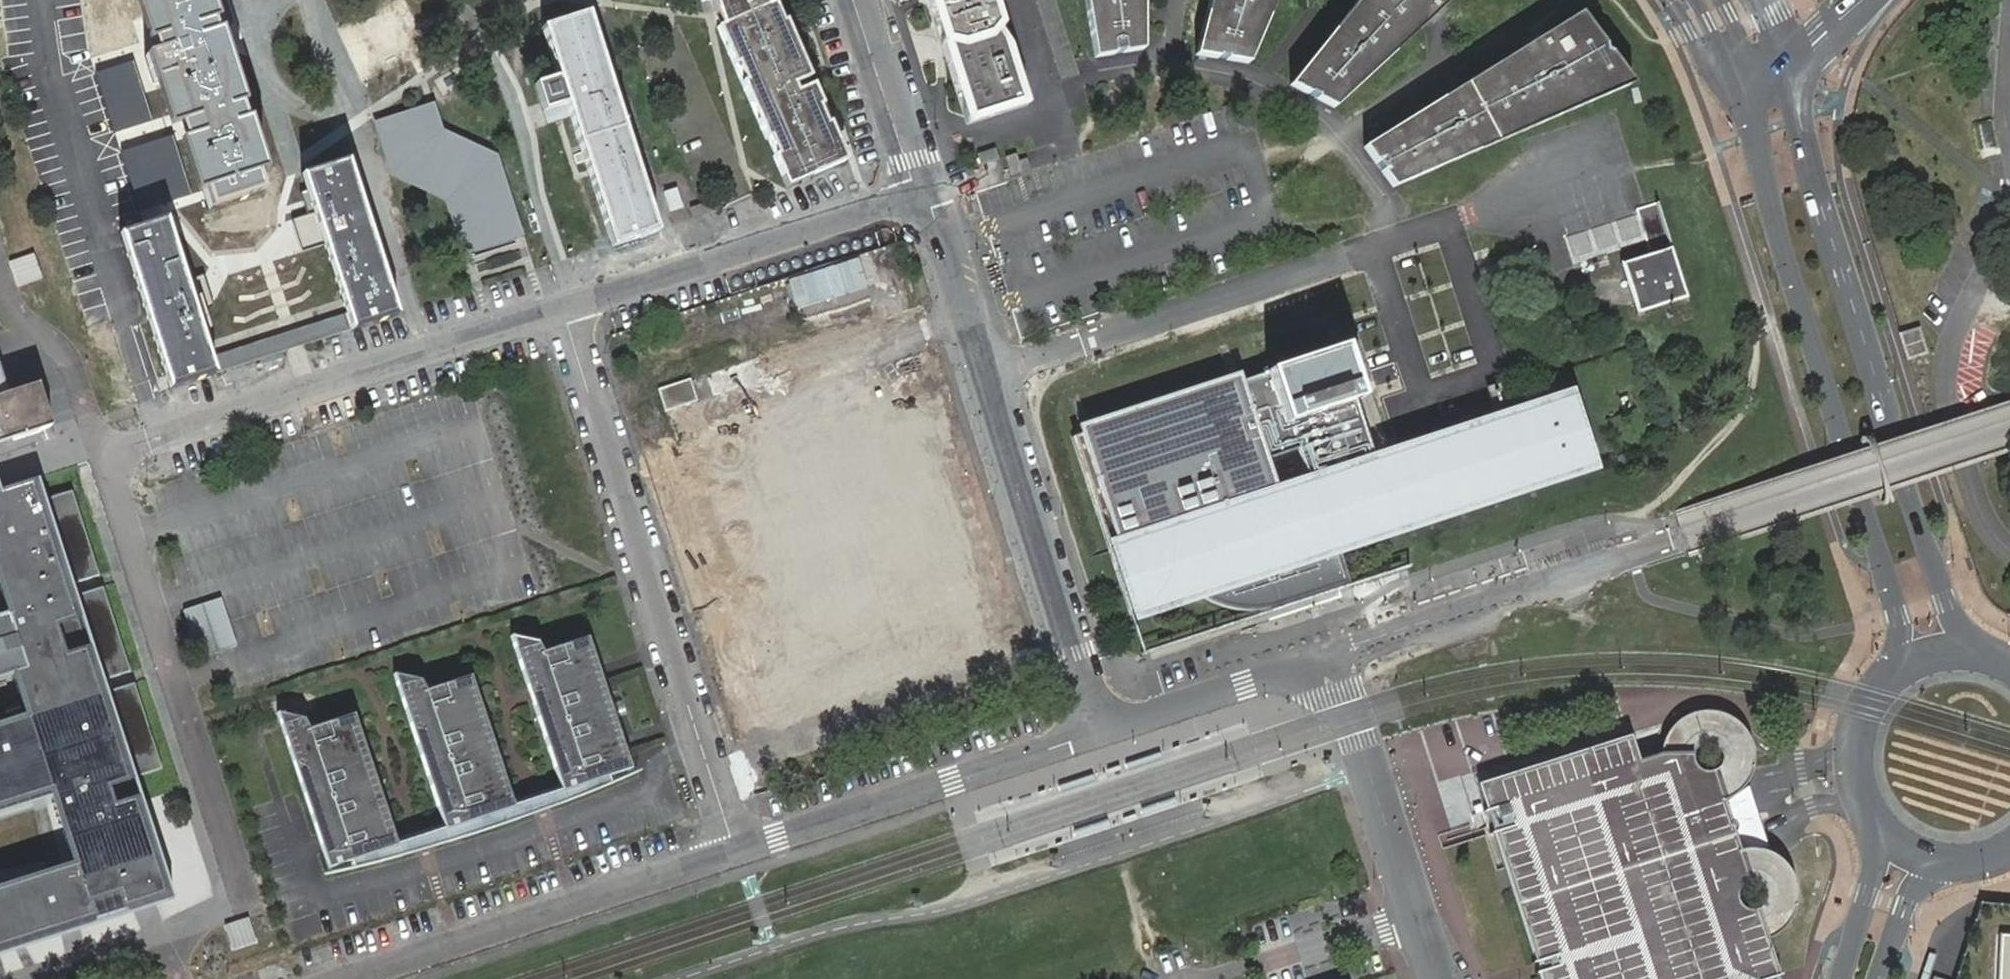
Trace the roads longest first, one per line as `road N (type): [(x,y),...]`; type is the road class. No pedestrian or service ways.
road 1 (residential): [(563,311),(106,451),(175,677)]
road 2 (unclassified): [(984,377),(1595,183)]
road 3 (secondary): [(1980,655),(1934,566),(1816,186),(1786,60)]
road 4 (secondary): [(1750,137),(1898,617),(1883,684)]
road 5 (residential): [(737,848),(563,311)]
road 6 (residential): [(1437,978),(1355,724),(1319,672),(1281,672),(1103,729)]
road 7 (residential): [(737,848),(345,978)]
road 8 (residential): [(1103,729),(737,848)]
road 9 (residential): [(925,199),(563,311)]
road 10 (residential): [(1103,729),(984,377)]
road 11 (residential): [(925,199),(855,0)]
road 12 (residential): [(984,377),(925,199)]
road 13 (tertiary): [(1870,816),(1873,875),(1840,978)]
road 14 (secondary): [(1694,0),(1750,137)]
road 15 (secondary): [(1883,684),(1864,710),(1852,756),(1870,816)]
road 16 (tertiary): [(1882,978),(1915,892),(1956,863)]

